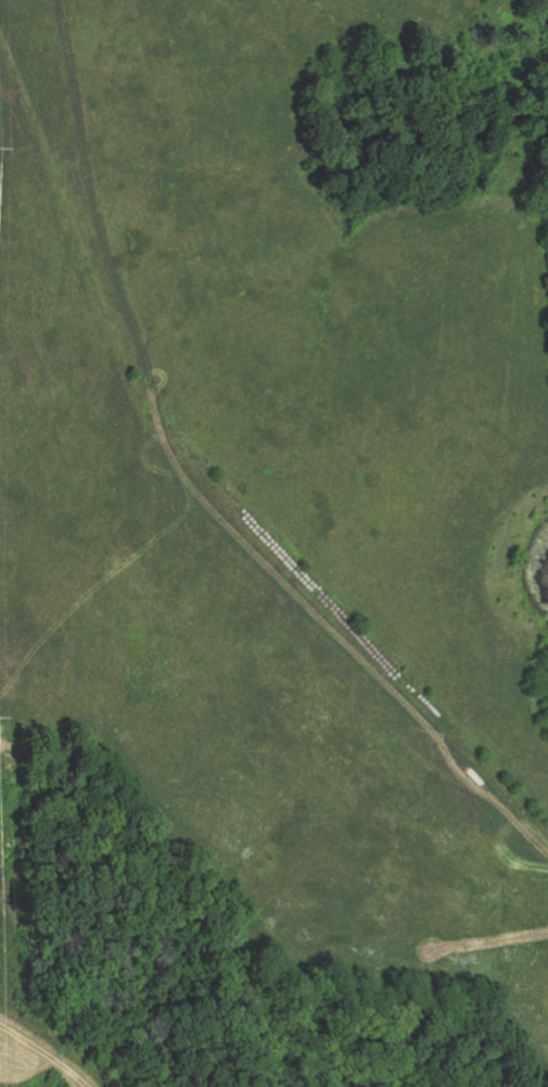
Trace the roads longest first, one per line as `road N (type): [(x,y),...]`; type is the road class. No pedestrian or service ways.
road 1 (residential): [(123,1086),(0,996)]

